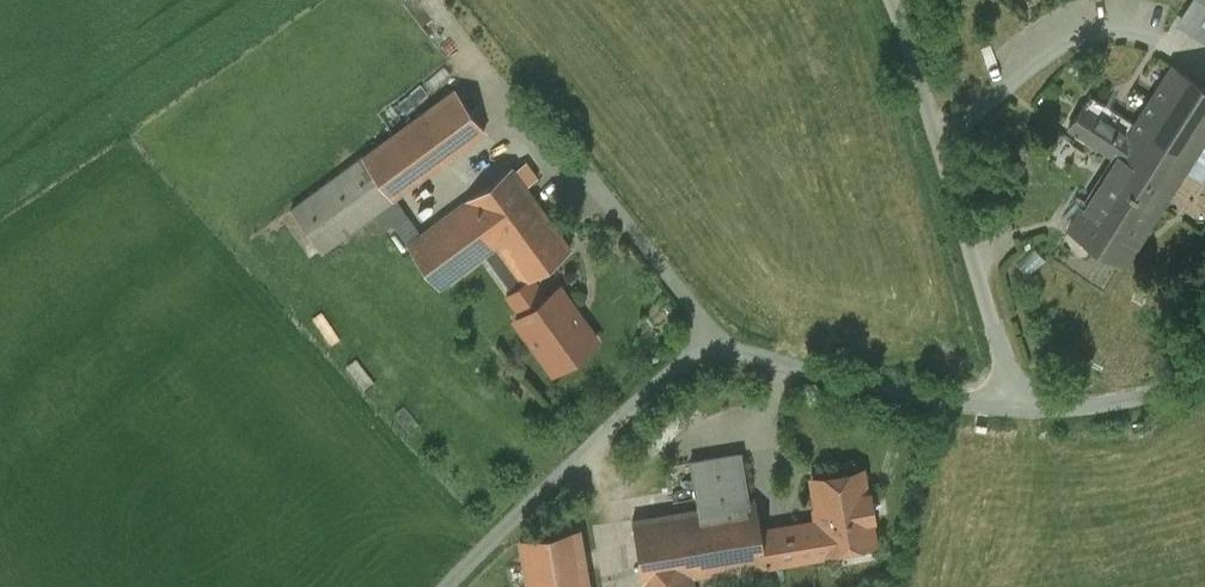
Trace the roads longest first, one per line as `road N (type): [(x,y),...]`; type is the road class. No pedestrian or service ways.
road 1 (unclassified): [(1007,408),(708,352),(639,405),(447,586)]
road 2 (unclassified): [(893,0),(1003,359),(1007,408)]
road 3 (unclassified): [(1204,376),(1068,409),(1007,408)]

